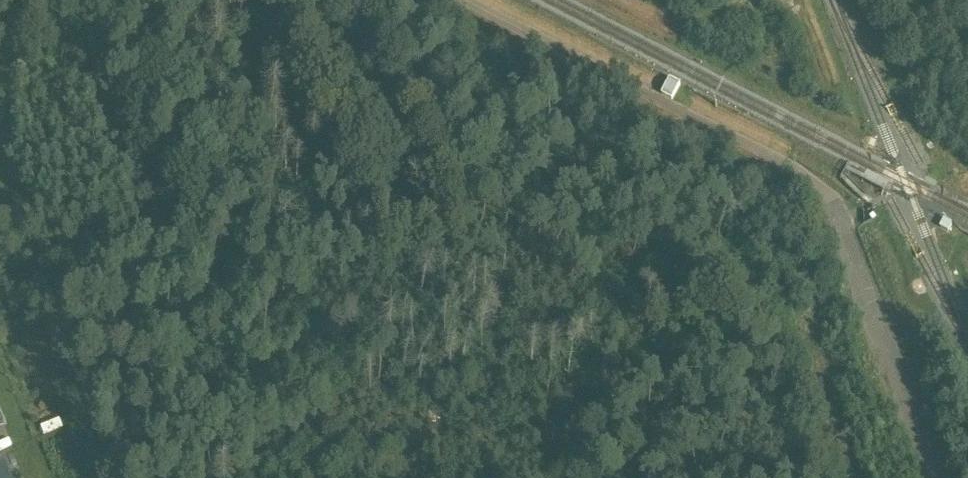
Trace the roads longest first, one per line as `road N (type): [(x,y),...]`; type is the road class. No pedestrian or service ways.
road 1 (track): [(452,0),(819,188),(843,221)]

